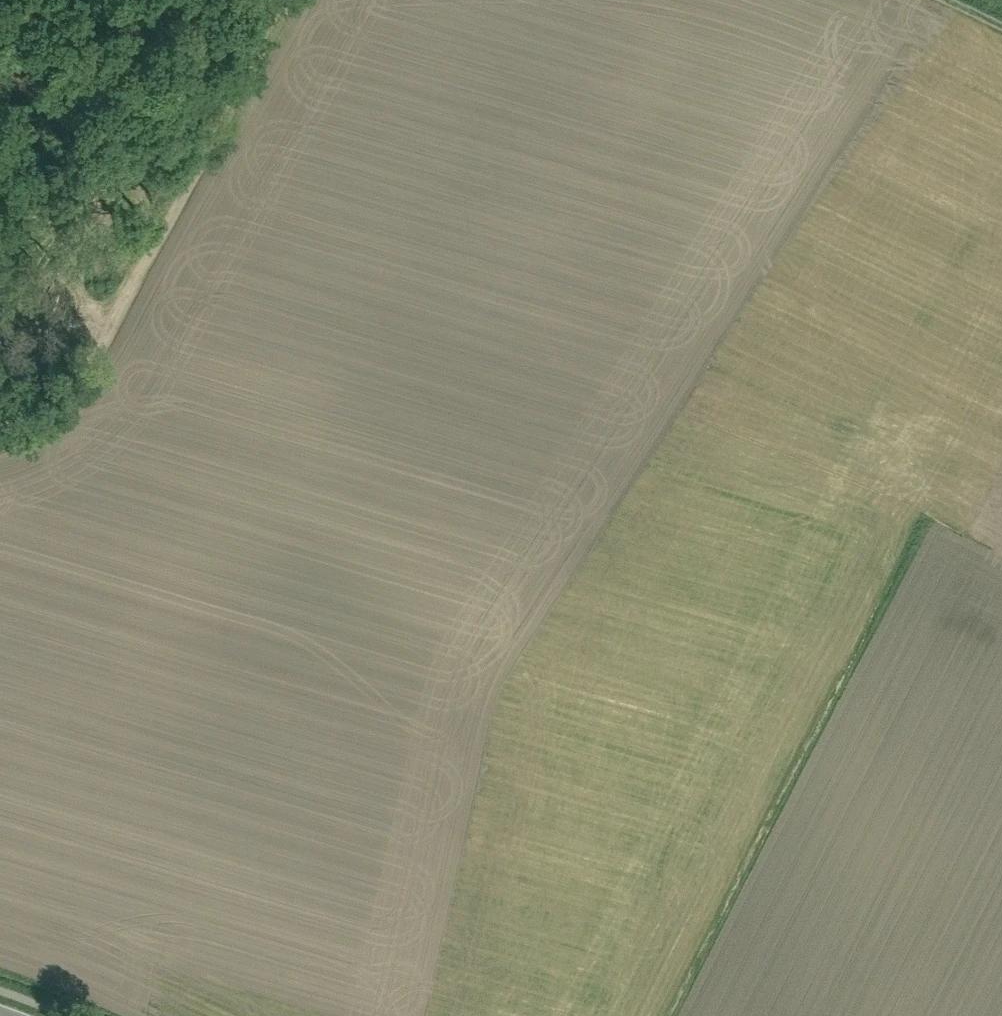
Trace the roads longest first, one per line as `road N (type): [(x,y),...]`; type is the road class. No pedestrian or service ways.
road 1 (track): [(0,431),(59,404),(289,0)]

